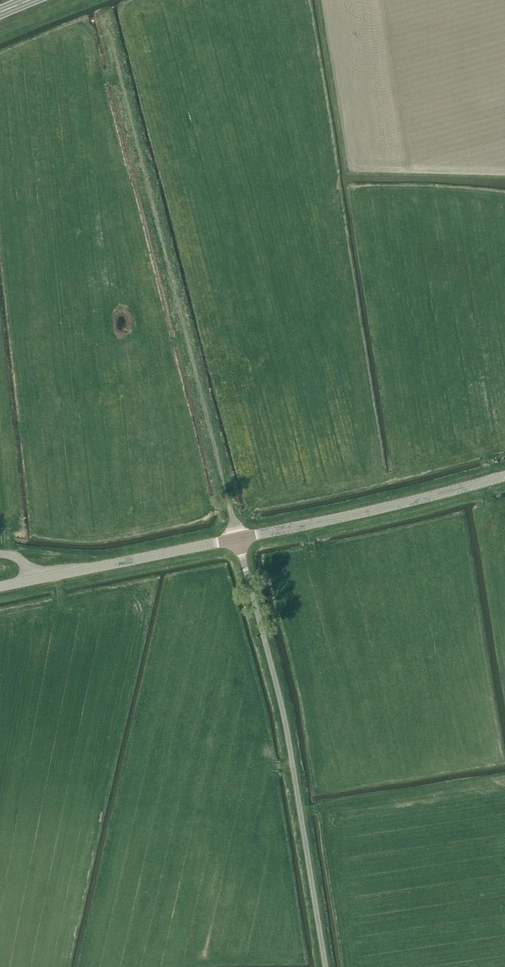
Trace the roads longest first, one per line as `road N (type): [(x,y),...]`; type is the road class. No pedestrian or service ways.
road 1 (track): [(237,539),(106,14)]
road 2 (unclassified): [(325,966),(290,744),(237,539)]
road 3 (tertiary): [(237,539),(504,475)]
road 4 (tertiary): [(0,586),(237,539)]

